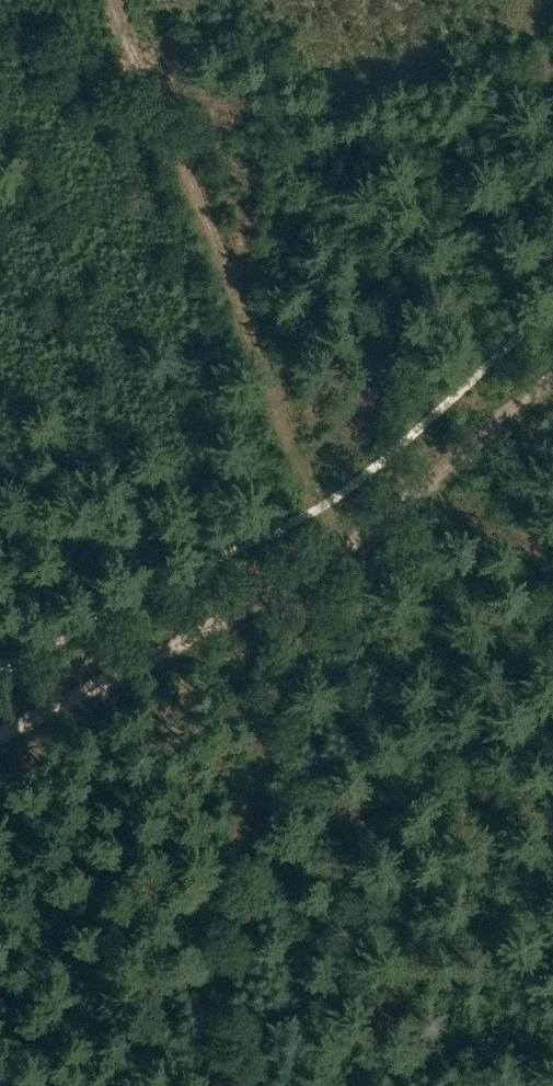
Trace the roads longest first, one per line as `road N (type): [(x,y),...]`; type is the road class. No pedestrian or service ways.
road 1 (track): [(224,282),(331,543),(0,715)]
road 2 (track): [(214,1085),(210,997),(219,884),(252,740),(331,543)]
road 3 (track): [(224,282),(102,0)]
road 4 (track): [(552,363),(387,507),(331,543)]

